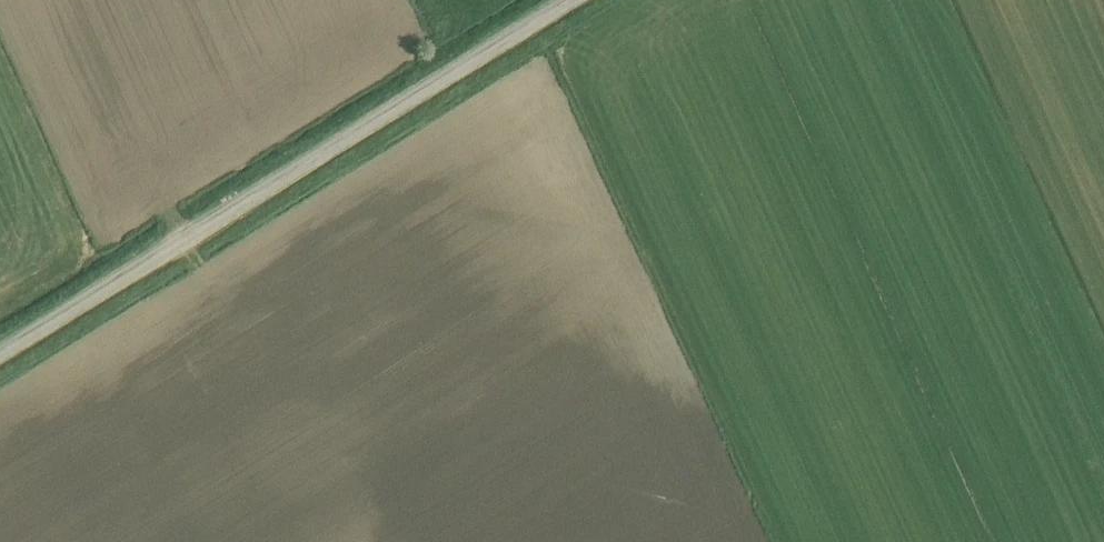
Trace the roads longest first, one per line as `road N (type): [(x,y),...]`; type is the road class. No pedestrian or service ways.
road 1 (unclassified): [(0,354),(570,0)]

